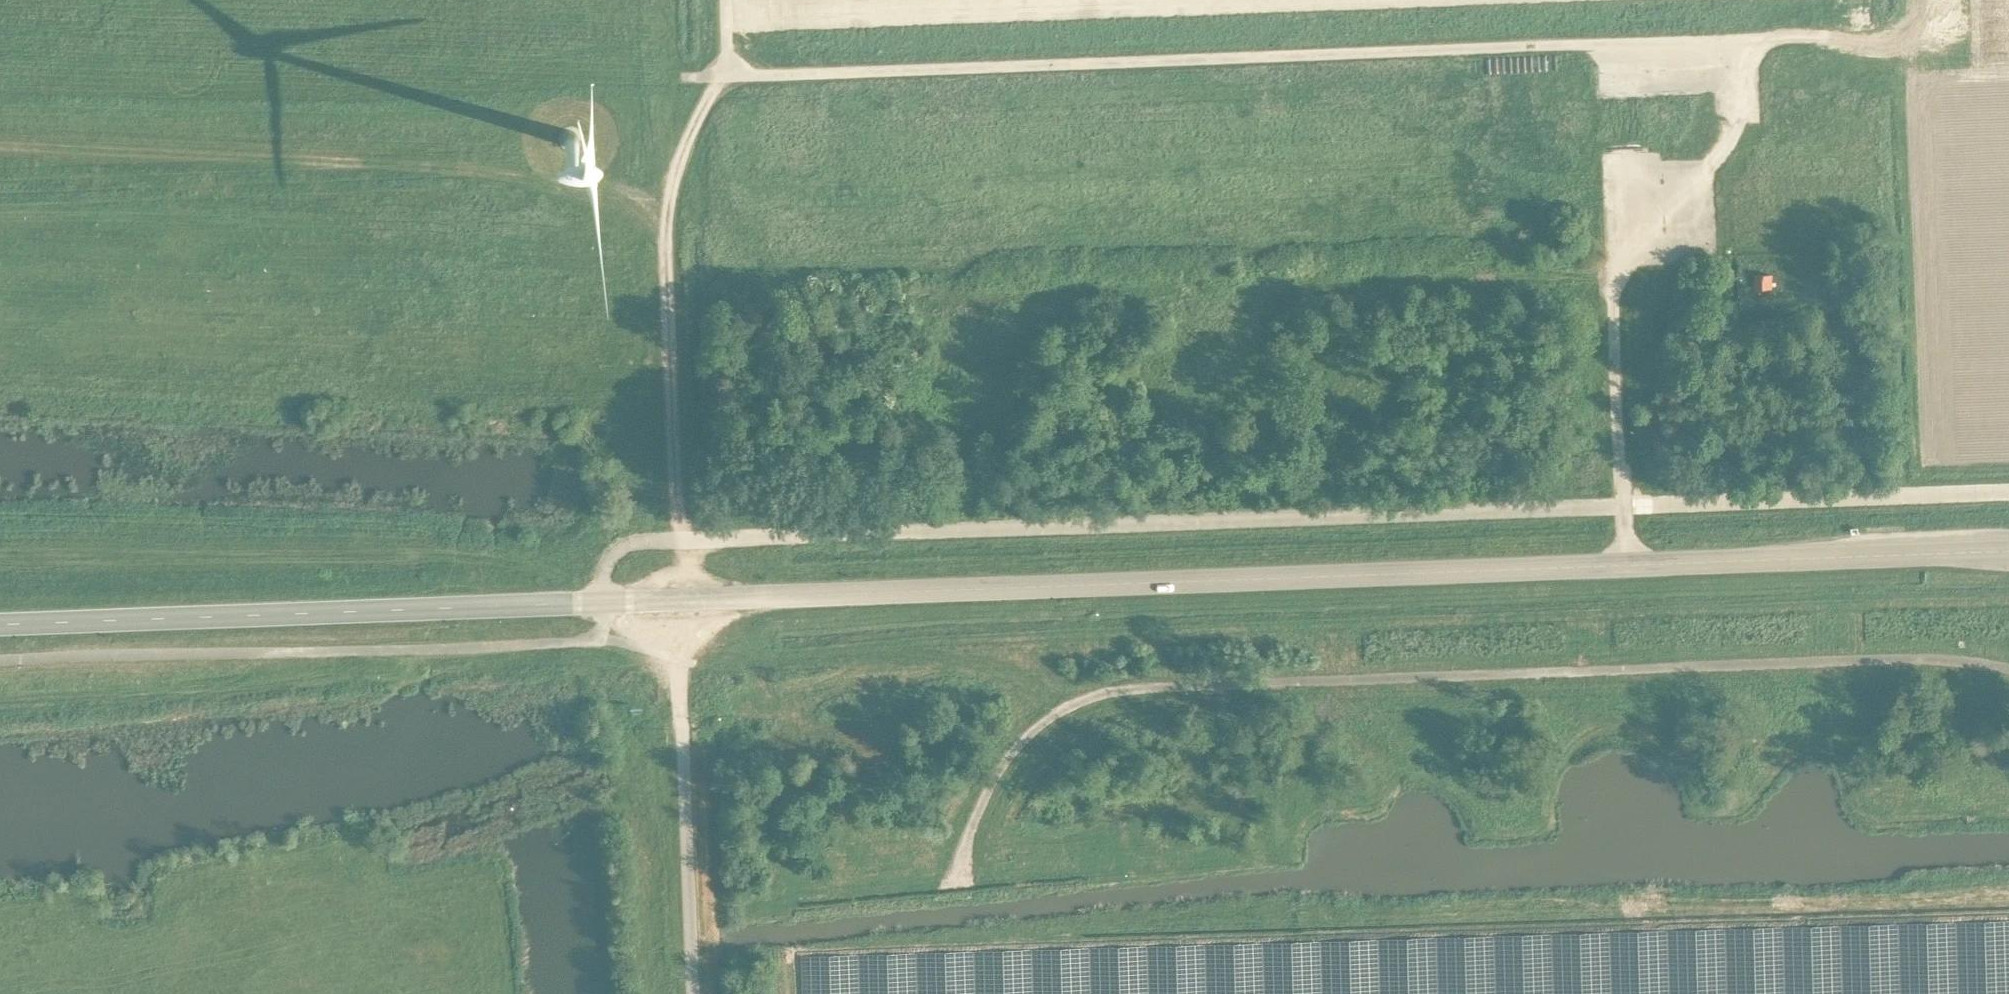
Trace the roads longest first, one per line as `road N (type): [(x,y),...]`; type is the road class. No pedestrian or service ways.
road 1 (tertiary): [(0,631),(1622,570)]
road 2 (residential): [(1622,570),(1612,295),(1628,246),(1687,200),(1733,134),(1745,43)]
road 3 (tertiary): [(1622,570),(2008,556)]

